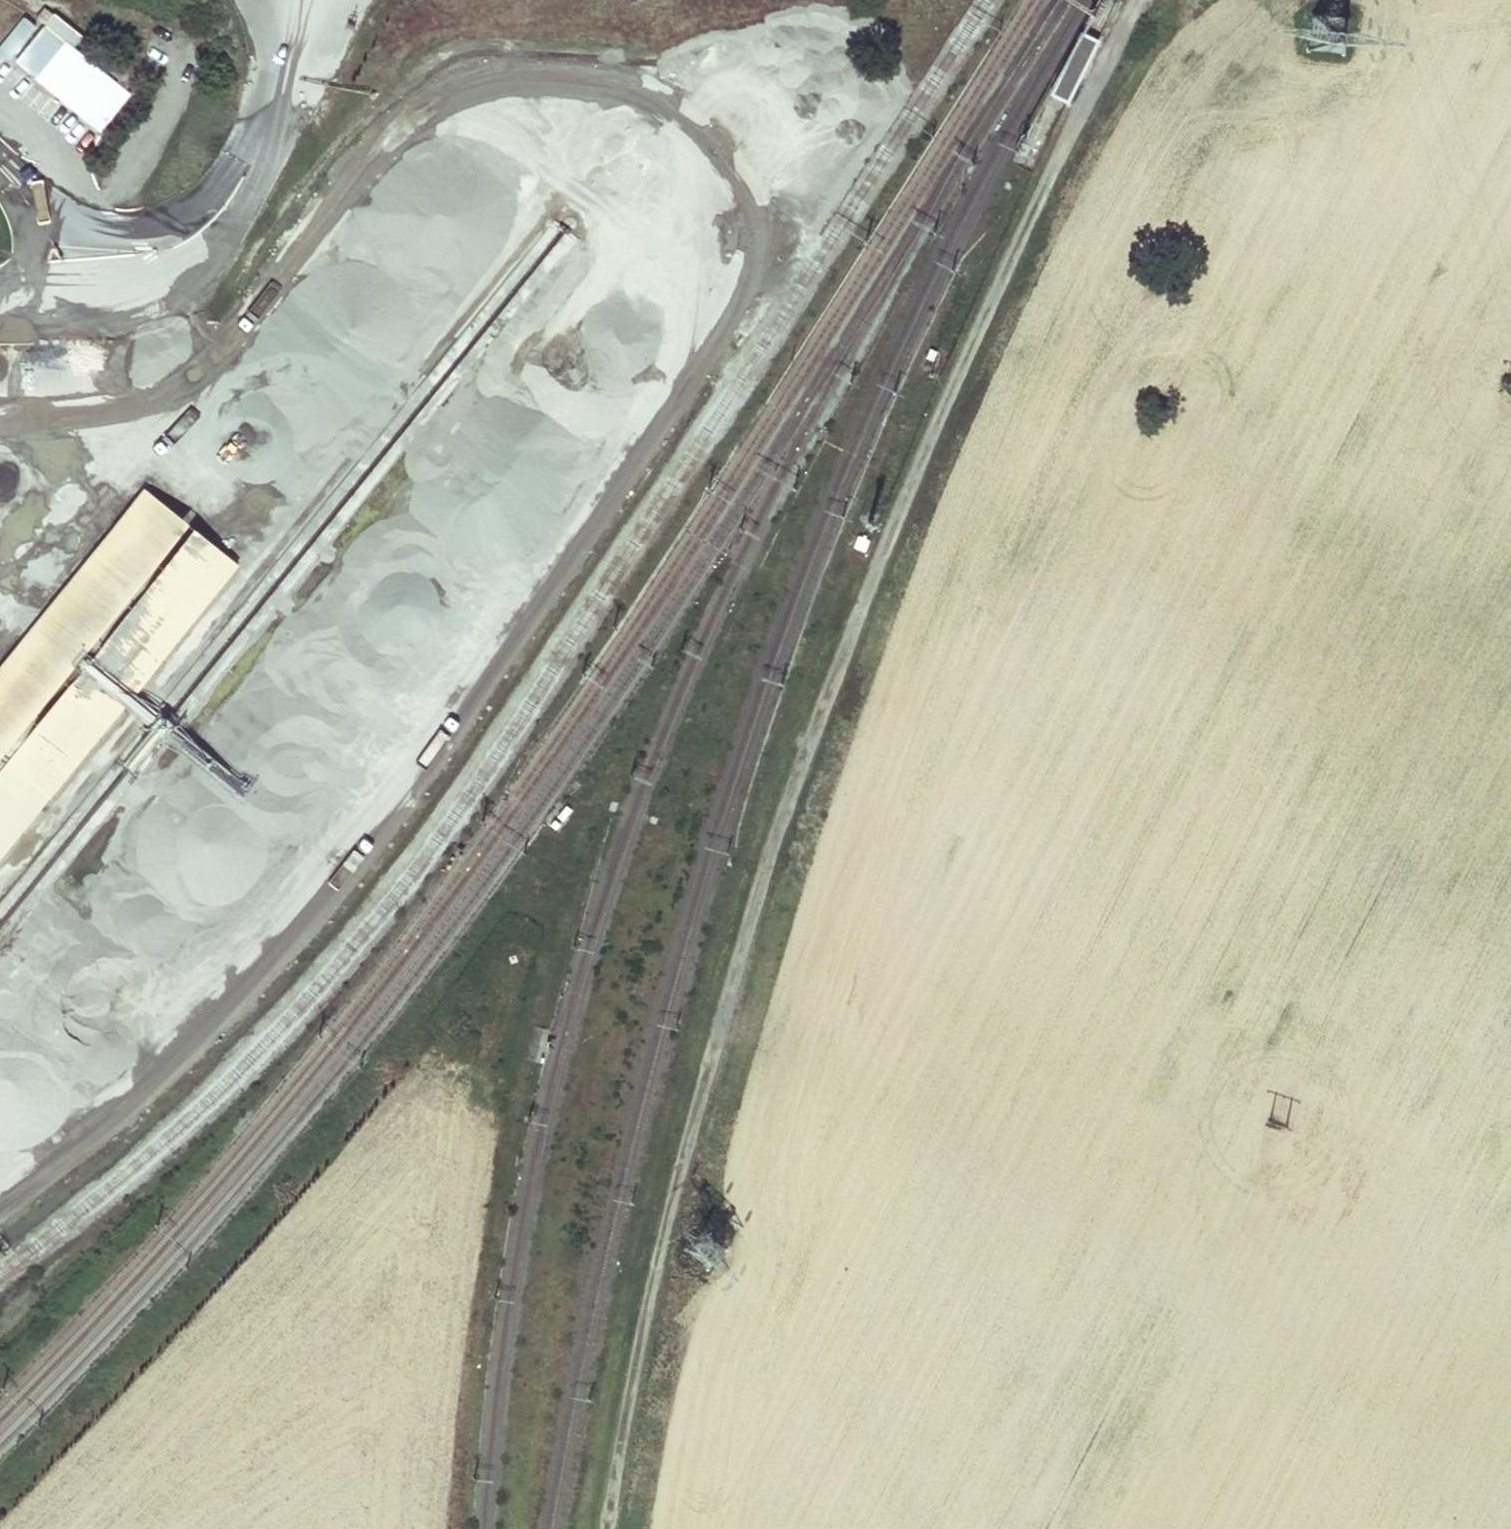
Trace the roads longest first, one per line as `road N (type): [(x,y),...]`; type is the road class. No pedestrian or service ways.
road 1 (track): [(1136,0),(930,439),(752,915),(675,1182),(605,1528)]

